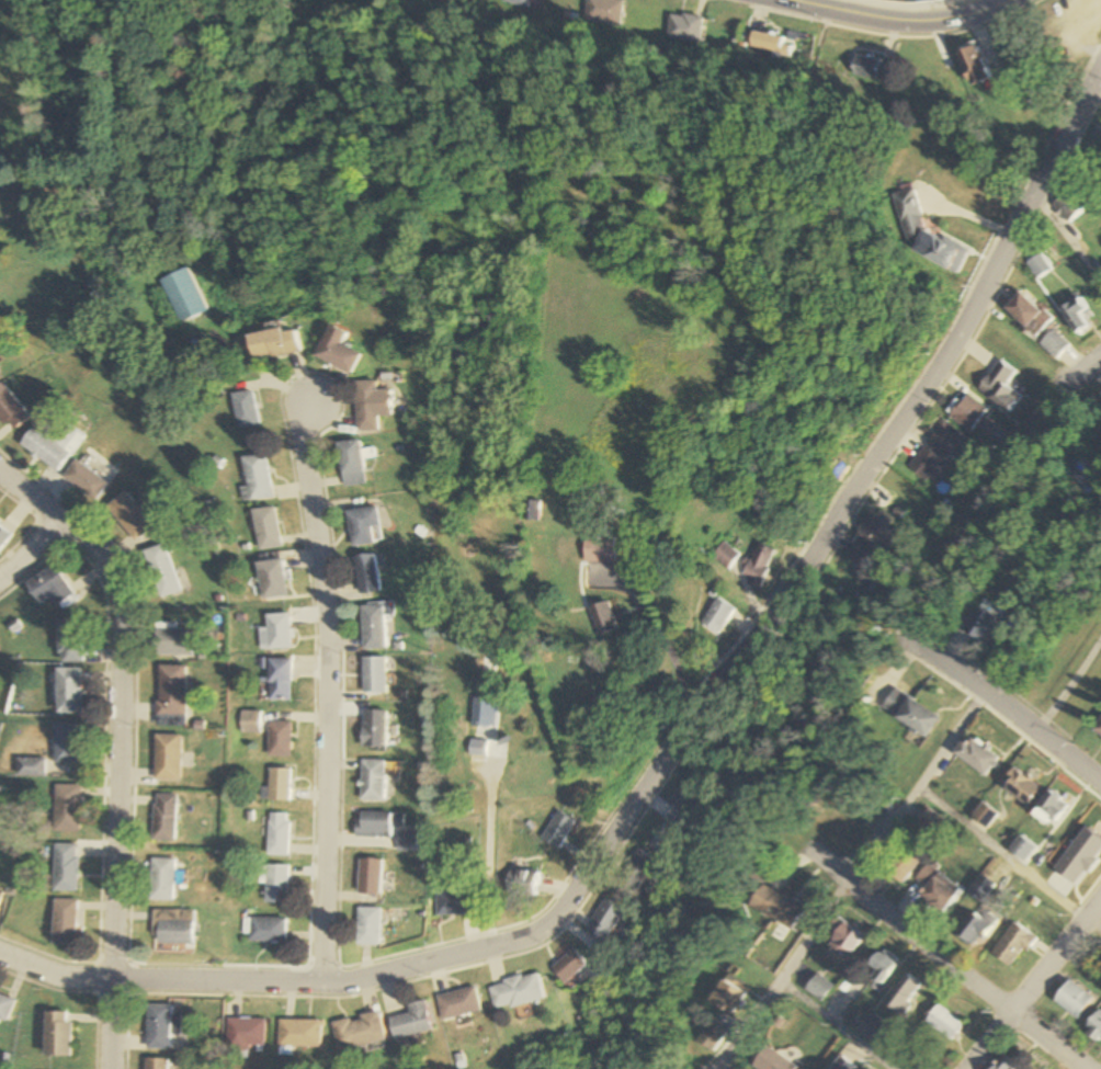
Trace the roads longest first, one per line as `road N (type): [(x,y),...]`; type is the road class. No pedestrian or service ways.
road 1 (residential): [(1100,71),(968,318),(545,930)]
road 2 (residential): [(1100,367),(1036,427),(942,562),(922,609),(933,657),(988,693),(720,1068)]
road 3 (residential): [(320,983),(327,651),(305,420),(317,402)]
road 4 (residential): [(112,980),(117,585),(94,543),(0,470)]
road 5 (residential): [(545,930),(320,983),(112,980)]
road 6 (residential): [(1088,1068),(851,884)]
road 7 (tertiary): [(1035,0),(949,30),(845,23),(743,0)]
road 8 (residential): [(1100,905),(972,1068)]
road 9 (residential): [(1100,783),(988,693)]

